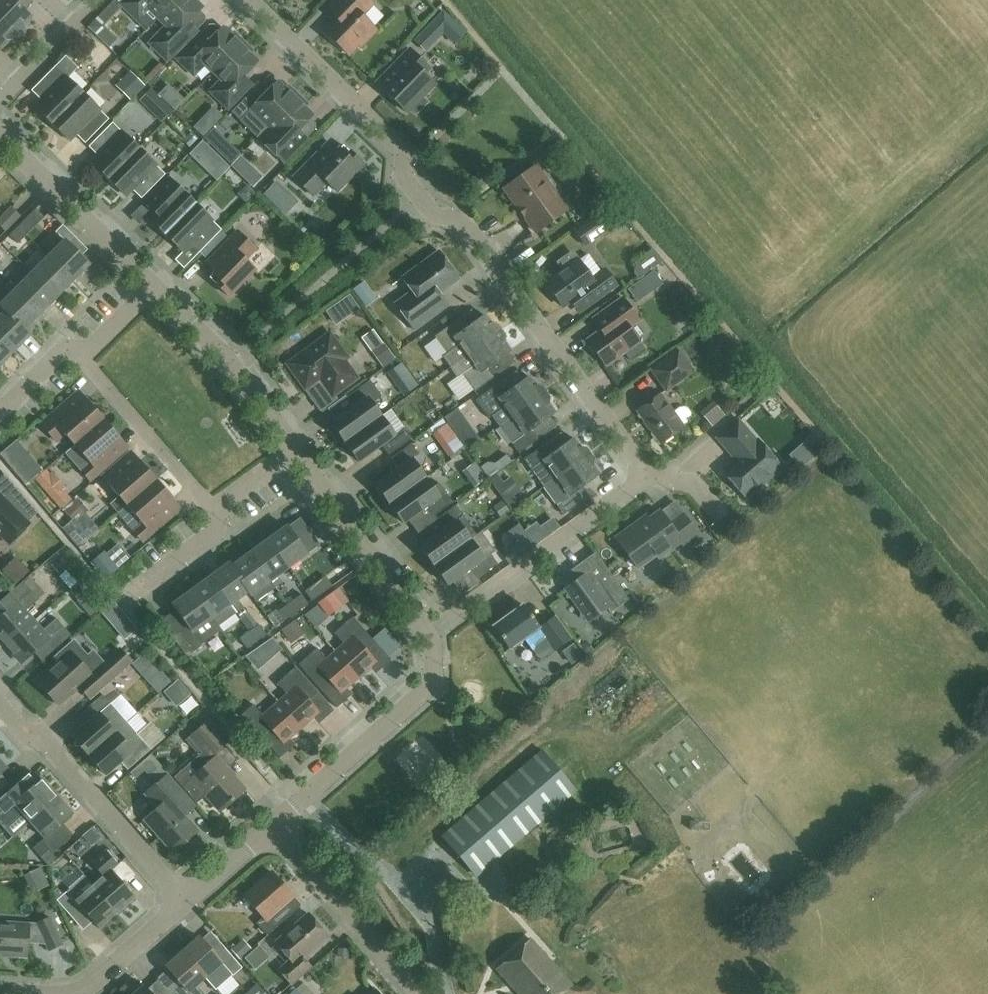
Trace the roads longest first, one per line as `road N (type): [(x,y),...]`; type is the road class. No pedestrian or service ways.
road 1 (residential): [(647,477),(463,220),(436,216),(403,173),(404,149),(249,0)]
road 2 (residential): [(189,903),(55,746),(29,736),(0,704)]
road 3 (residential): [(427,633),(647,477)]
road 4 (residential): [(270,830),(427,688),(434,676),(427,633)]
road 5 (residential): [(427,633),(294,449)]
road 6 (residential): [(424,993),(270,830)]
road 7 (residential): [(221,516),(75,348)]
road 8 (residential): [(155,291),(0,137)]
road 9 (residential): [(294,449),(229,360),(155,291)]
road 10 (residential): [(99,0),(0,102)]
road 11 (residential): [(83,993),(189,903)]
road 12 (residential): [(120,601),(218,530),(221,516)]

